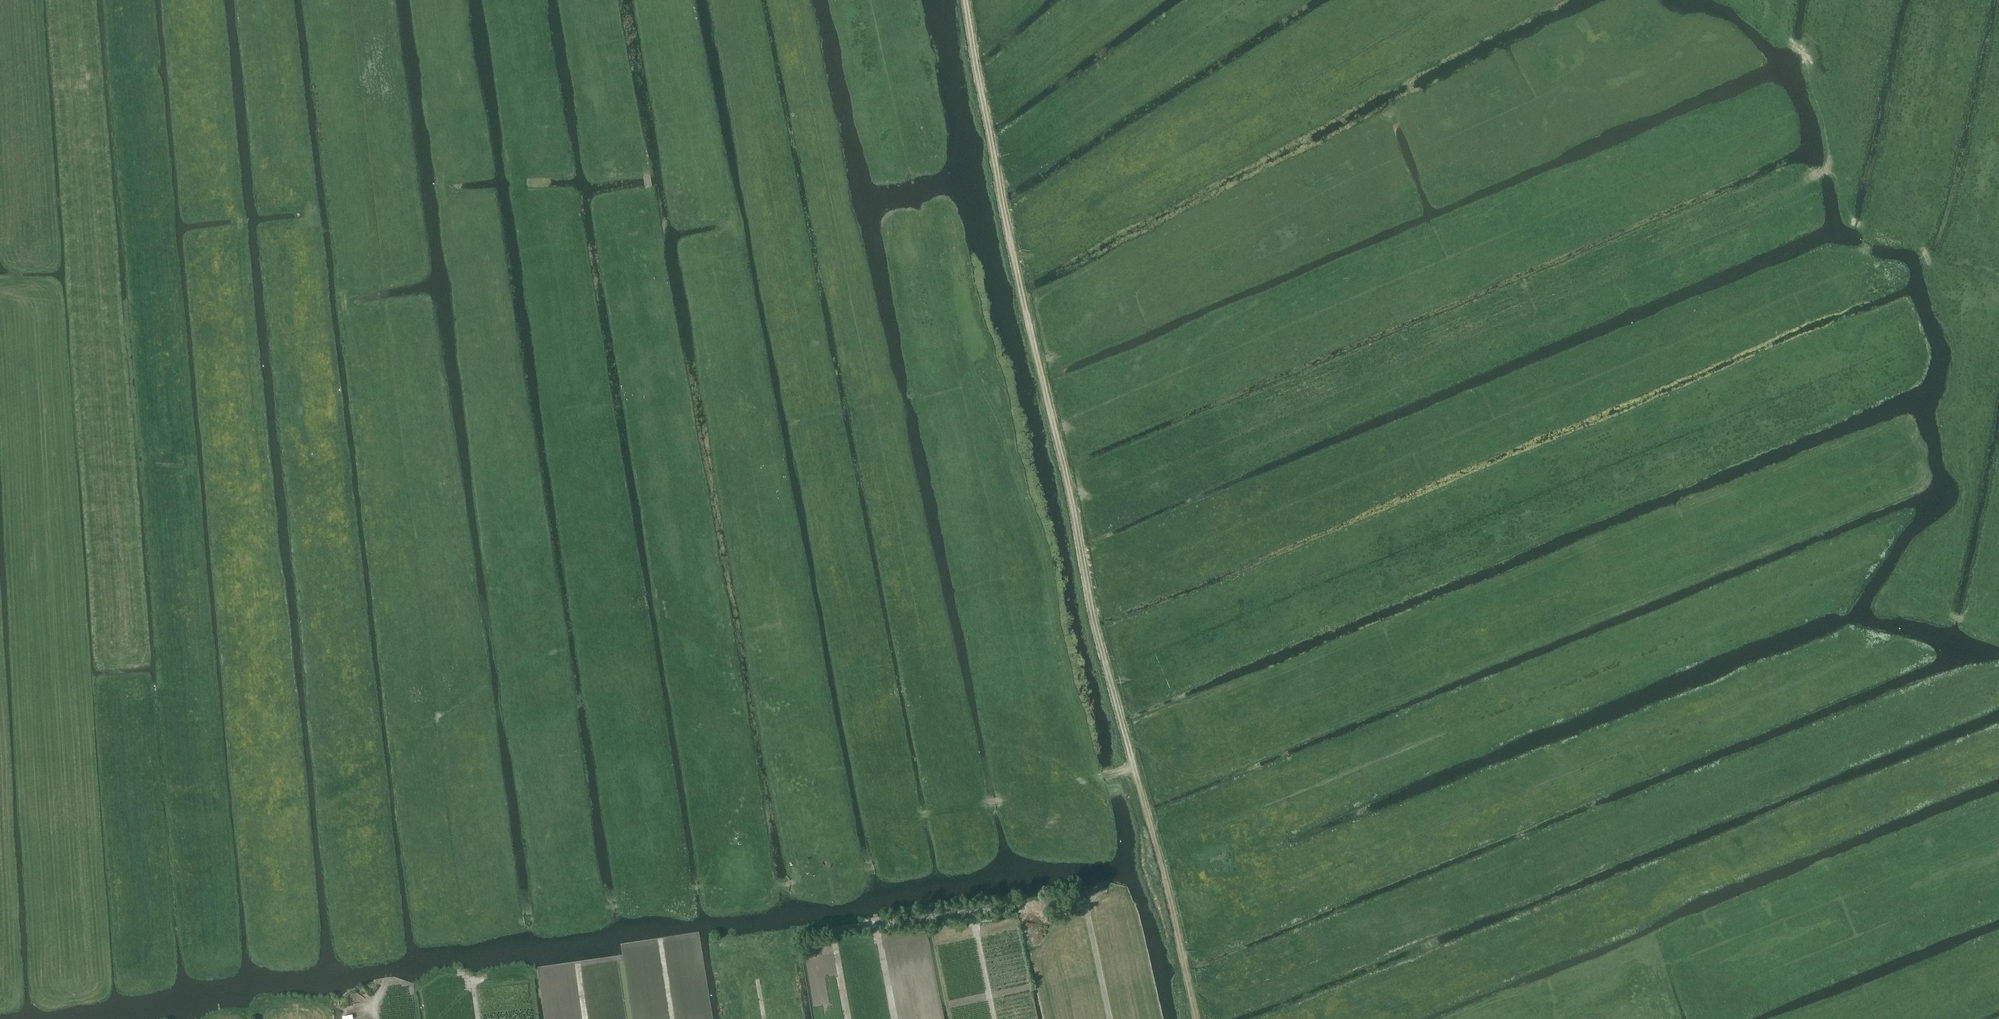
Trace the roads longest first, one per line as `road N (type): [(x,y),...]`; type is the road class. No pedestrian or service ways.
road 1 (track): [(1130,767),(994,174),(965,0)]
road 2 (track): [(763,1018),(751,943),(1084,902),(1109,1018)]

